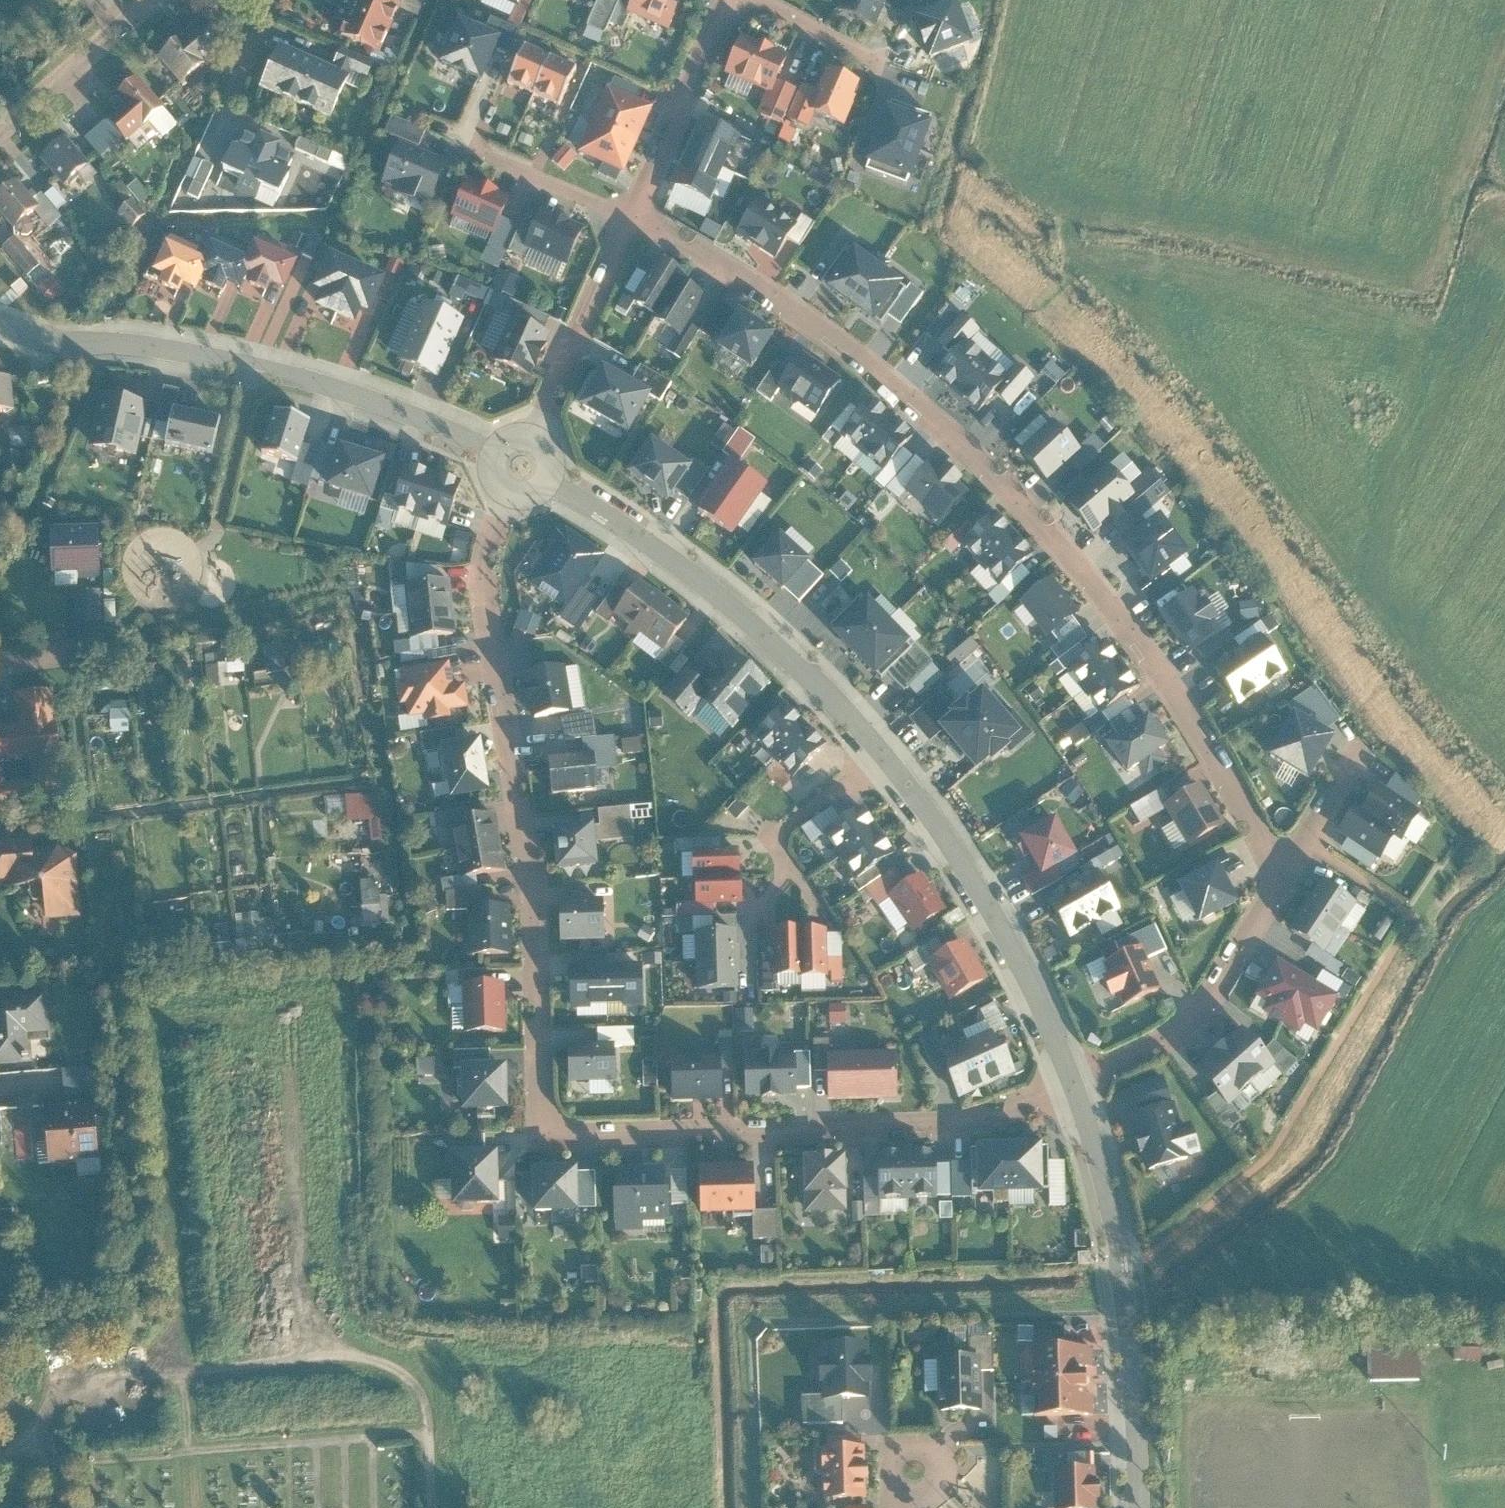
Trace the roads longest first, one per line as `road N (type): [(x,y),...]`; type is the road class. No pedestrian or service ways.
road 1 (residential): [(524,462),(490,531),(481,585),(532,889),(545,1135),(942,1125),(1070,1091)]
road 2 (residential): [(1283,876),(1184,708),(1112,607),(962,444),(816,325),(631,220)]
road 3 (residential): [(524,462),(690,572),(837,704),(1001,934),(1070,1091)]
road 4 (residential): [(0,326),(70,345),(141,344),(235,361),(524,462)]
road 5 (residential): [(1070,1091),(1100,1170),(1125,1294),(1135,1507)]
road 6 (residential): [(1070,1091),(1128,1069),(1187,1030),(1283,876)]
road 7 (residential): [(631,220),(524,462)]
road 8 (residential): [(729,0),(631,220)]
road 9 (residential): [(151,0),(0,131)]
road 10 (residential): [(631,220),(478,153)]
road 11 (residential): [(744,0),(881,61)]
road 12 (residential): [(1283,876),(1357,752)]

